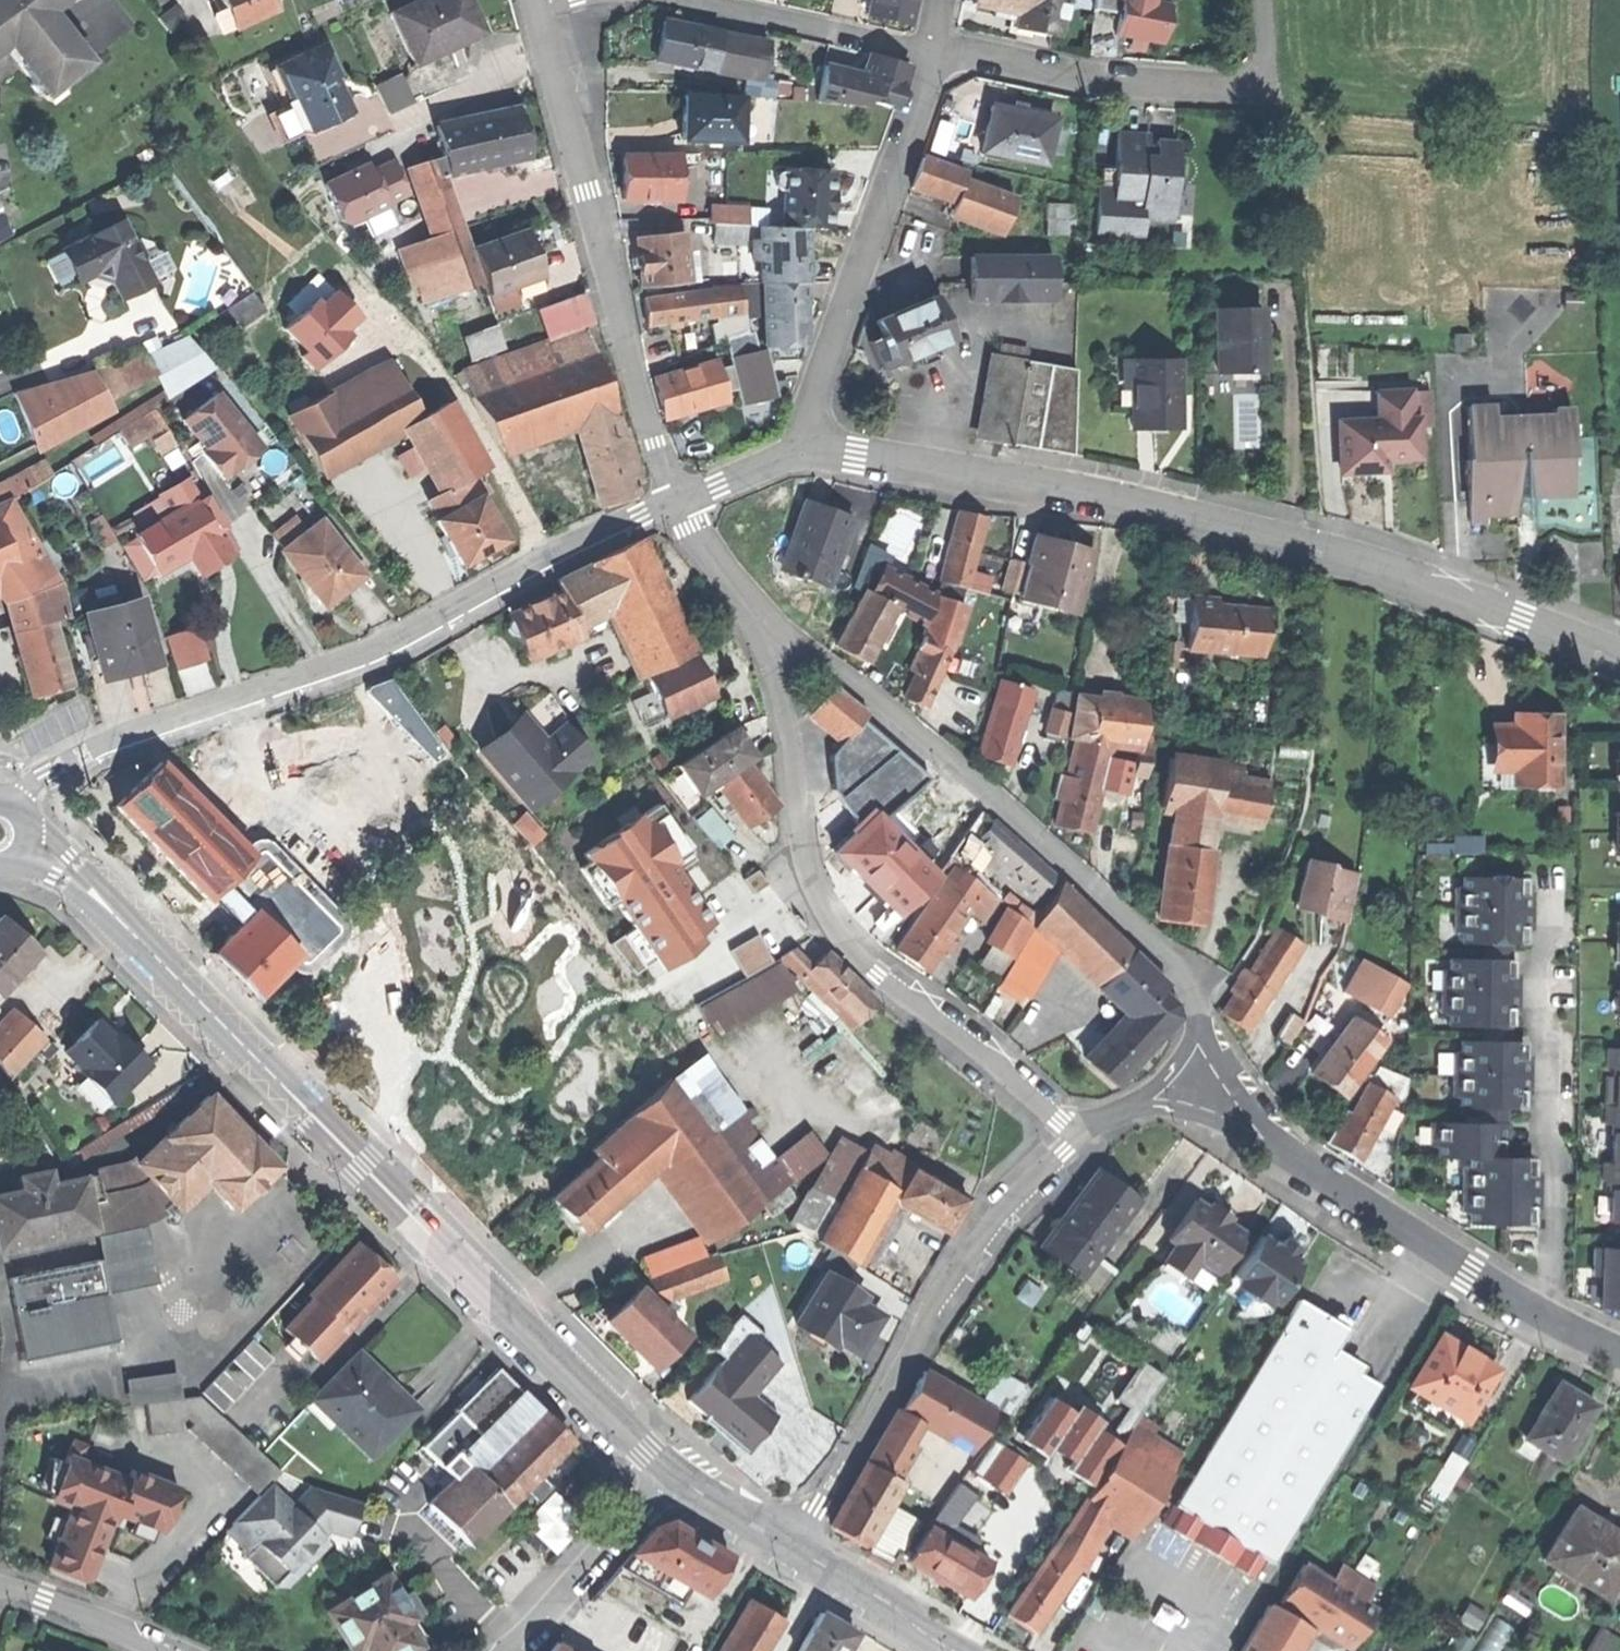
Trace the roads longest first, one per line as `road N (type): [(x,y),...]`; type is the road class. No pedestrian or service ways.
road 1 (secondary): [(665,1467),(102,903),(27,847)]
road 2 (residential): [(802,452),(1091,496),(1343,553),(1619,655)]
road 3 (residential): [(675,500),(537,560),(392,643),(121,734),(63,768),(20,809)]
road 4 (residential): [(1204,1099),(1203,1021),(1166,955),(815,655),(773,653)]
road 5 (residential): [(773,653),(804,876),(850,948),(1075,1137)]
road 6 (residential): [(542,8),(675,500)]
road 7 (residential): [(795,1548),(944,1287),(994,1217),(1075,1137)]
road 8 (residential): [(1204,1099),(1514,1300),(1619,1354)]
road 9 (residential): [(802,452),(885,189),(939,53)]
road 10 (residential): [(1261,76),(1242,98),(939,53)]
road 11 (residential): [(939,53),(673,0)]
road 12 (residential): [(665,1467),(506,1650)]
road 13 (secondary): [(960,1650),(893,1601),(795,1548)]
road 14 (residential): [(675,500),(773,653)]
road 15 (residential): [(156,1650),(47,1597),(0,1585)]
road 16 (secondary): [(795,1548),(665,1467)]
road 17 (residential): [(1075,1137),(1155,1098),(1204,1099)]
road 18 (residential): [(675,500),(802,452)]

